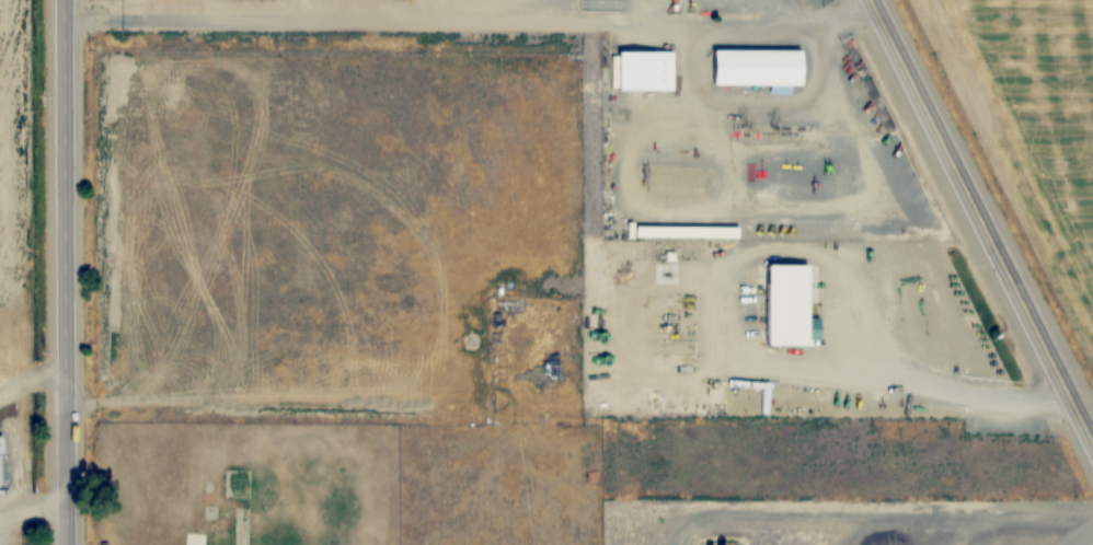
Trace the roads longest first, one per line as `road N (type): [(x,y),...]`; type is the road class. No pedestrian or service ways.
road 1 (residential): [(72,544),(64,0)]
road 2 (primary): [(1092,443),(869,0)]

